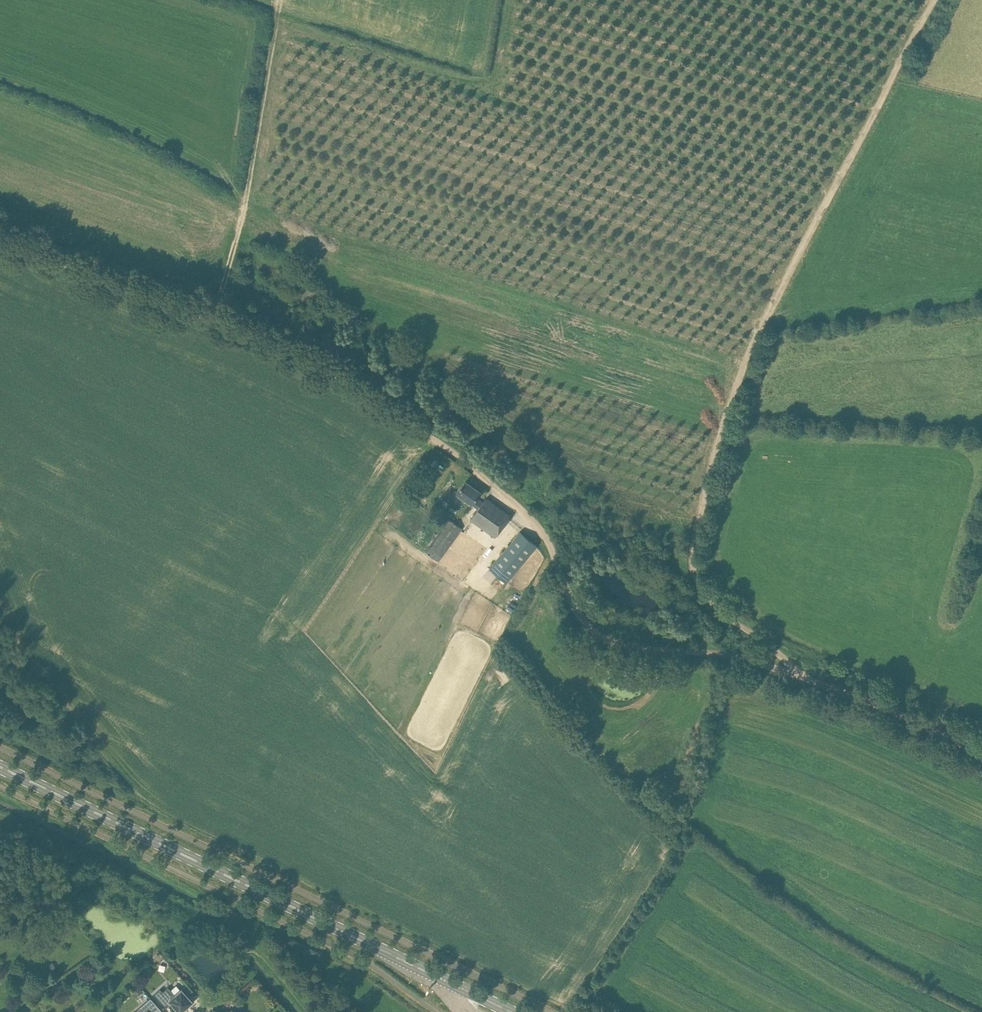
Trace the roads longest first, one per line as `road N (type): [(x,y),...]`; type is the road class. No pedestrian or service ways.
road 1 (track): [(0,238),(258,339),(402,420),(529,520),(545,538),(574,616),(608,643),(798,675),(981,756)]
road 2 (track): [(798,675),(709,599),(694,547),(720,444),(770,306),(938,0)]
road 3 (primary): [(511,1011),(0,767)]
road 4 (track): [(213,320),(243,206),(272,15)]

